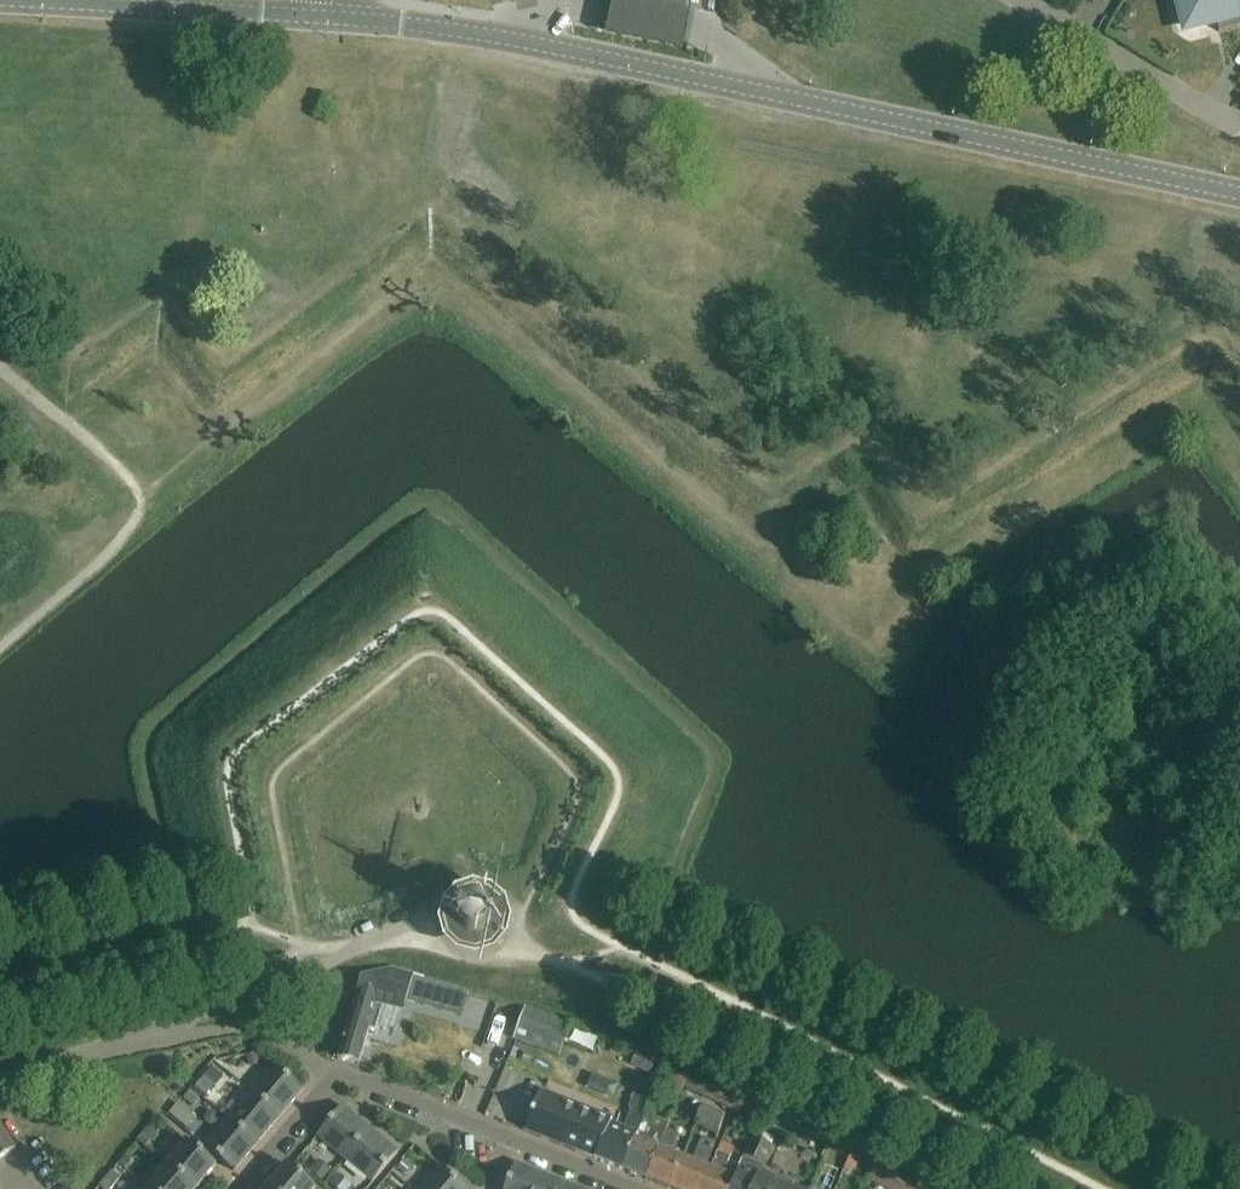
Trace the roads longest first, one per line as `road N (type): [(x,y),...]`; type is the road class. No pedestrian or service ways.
road 1 (secondary): [(1239,195),(503,38),(332,18)]
road 2 (residential): [(341,1075),(273,1035),(241,1026),(142,1039),(0,1091)]
road 3 (secondary): [(15,0),(332,18)]
road 4 (residential): [(1239,127),(1027,0)]
road 5 (residential): [(511,1140),(341,1075)]
road 6 (residential): [(248,1188),(341,1075)]
road 7 (residential): [(636,1188),(511,1140)]

